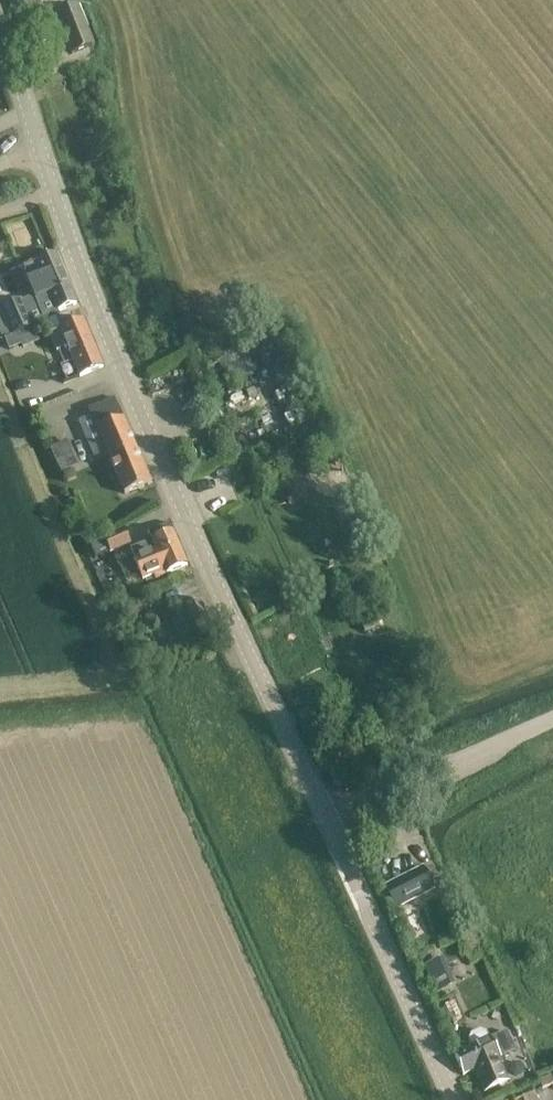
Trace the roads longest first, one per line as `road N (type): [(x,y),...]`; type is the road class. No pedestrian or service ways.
road 1 (tertiary): [(330,821),(209,568),(91,285),(0,27)]
road 2 (tertiary): [(452,1099),(330,821)]
road 3 (unclassified): [(330,821),(552,717)]

